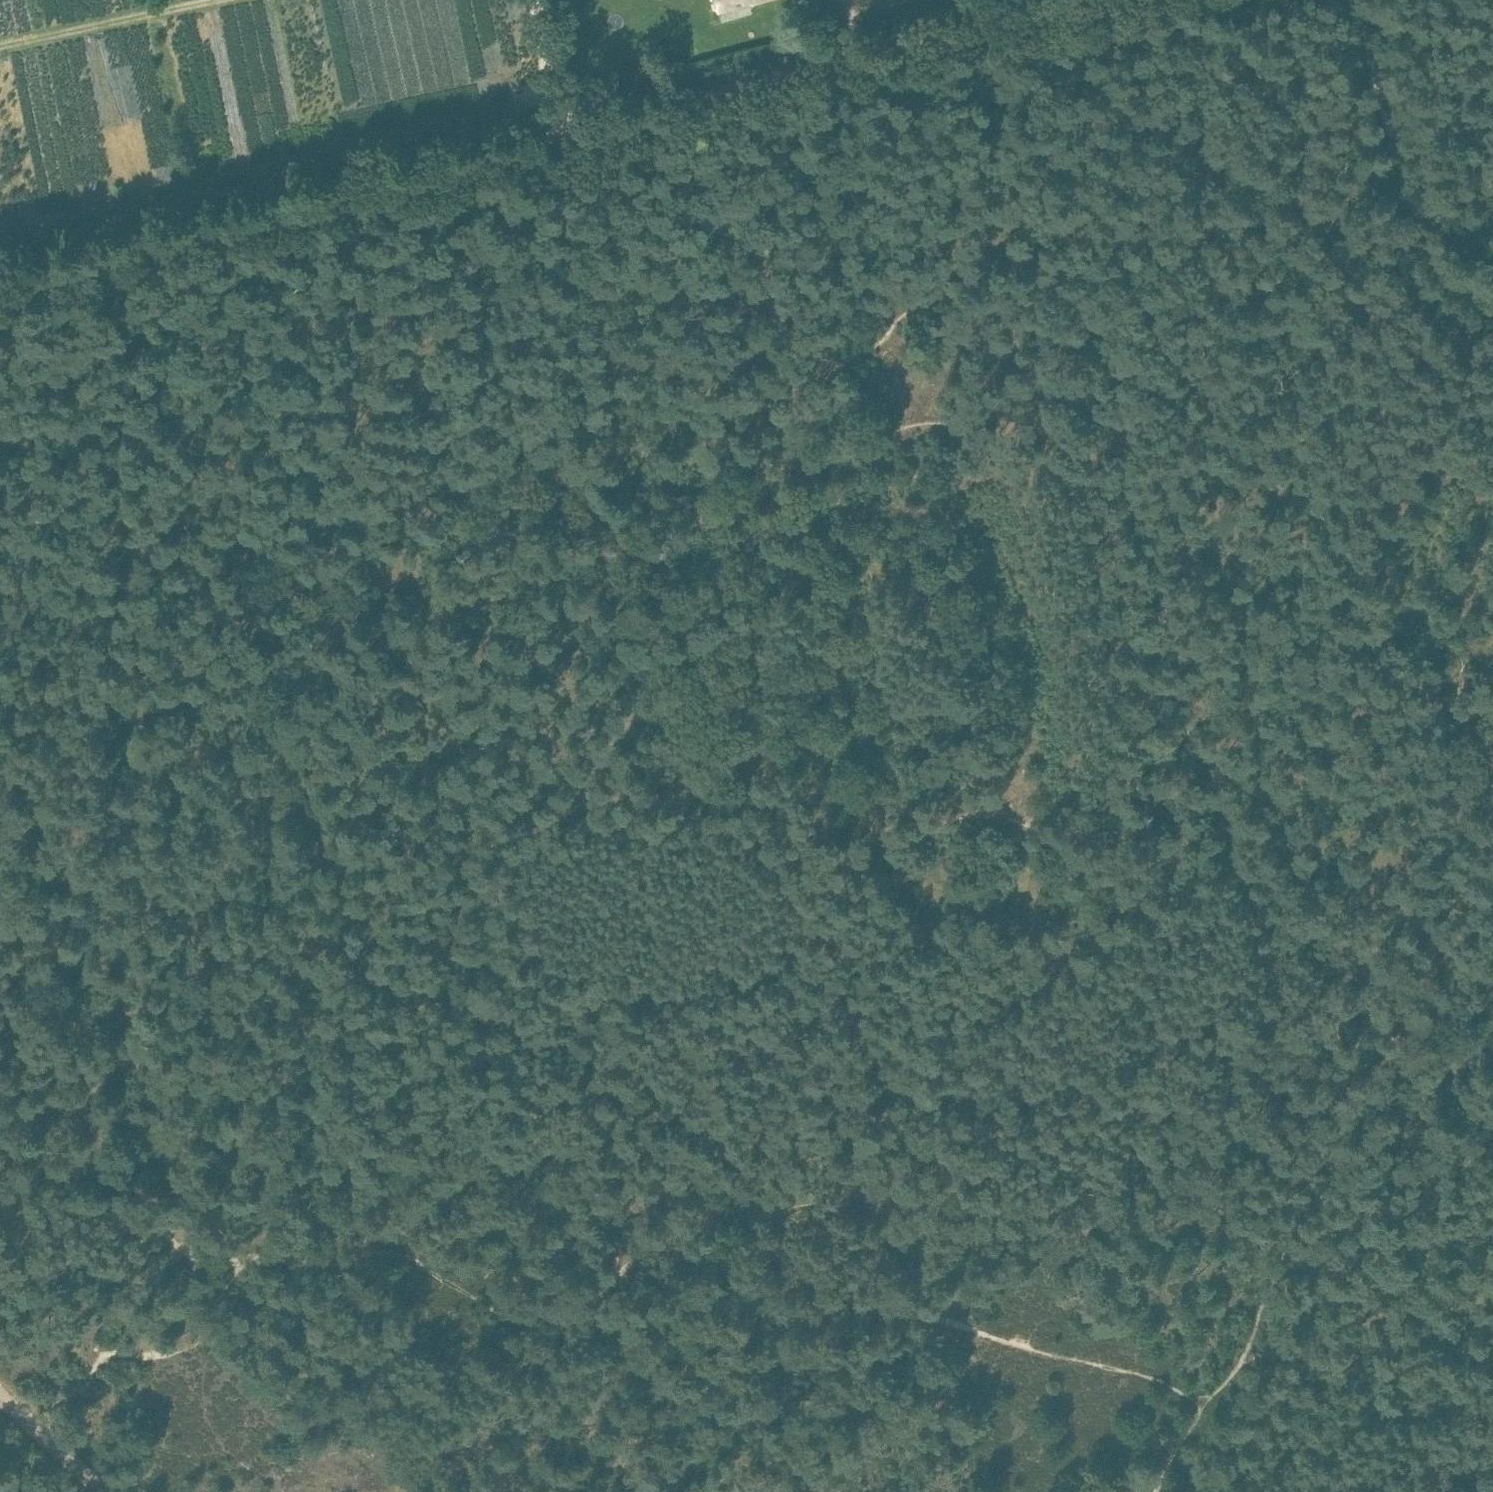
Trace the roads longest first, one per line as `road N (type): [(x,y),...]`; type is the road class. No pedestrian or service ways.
road 1 (track): [(560,127),(0,268)]
road 2 (track): [(1004,0),(560,127)]
road 3 (track): [(560,127),(539,0)]

